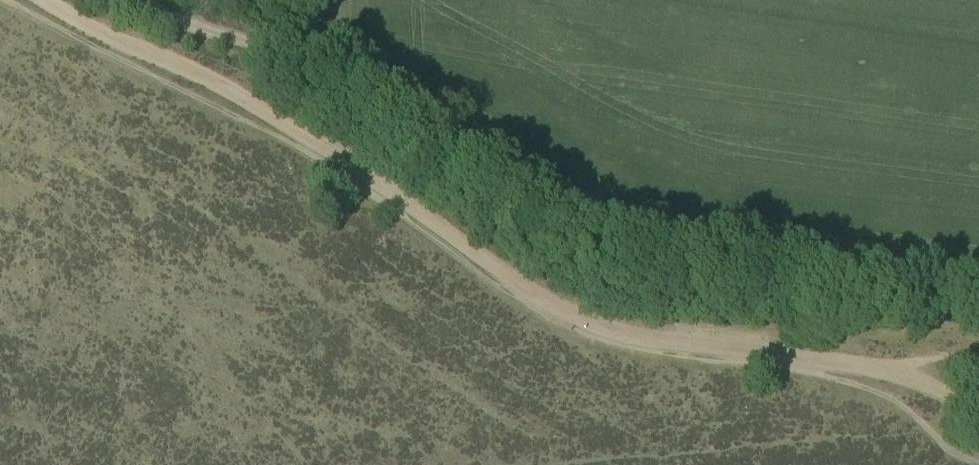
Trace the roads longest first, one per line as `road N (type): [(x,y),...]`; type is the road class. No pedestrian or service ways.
road 1 (track): [(49,0),(247,96),(587,306),(860,357),(978,405)]
road 2 (track): [(145,8),(233,40),(341,63),(606,218),(978,281)]

